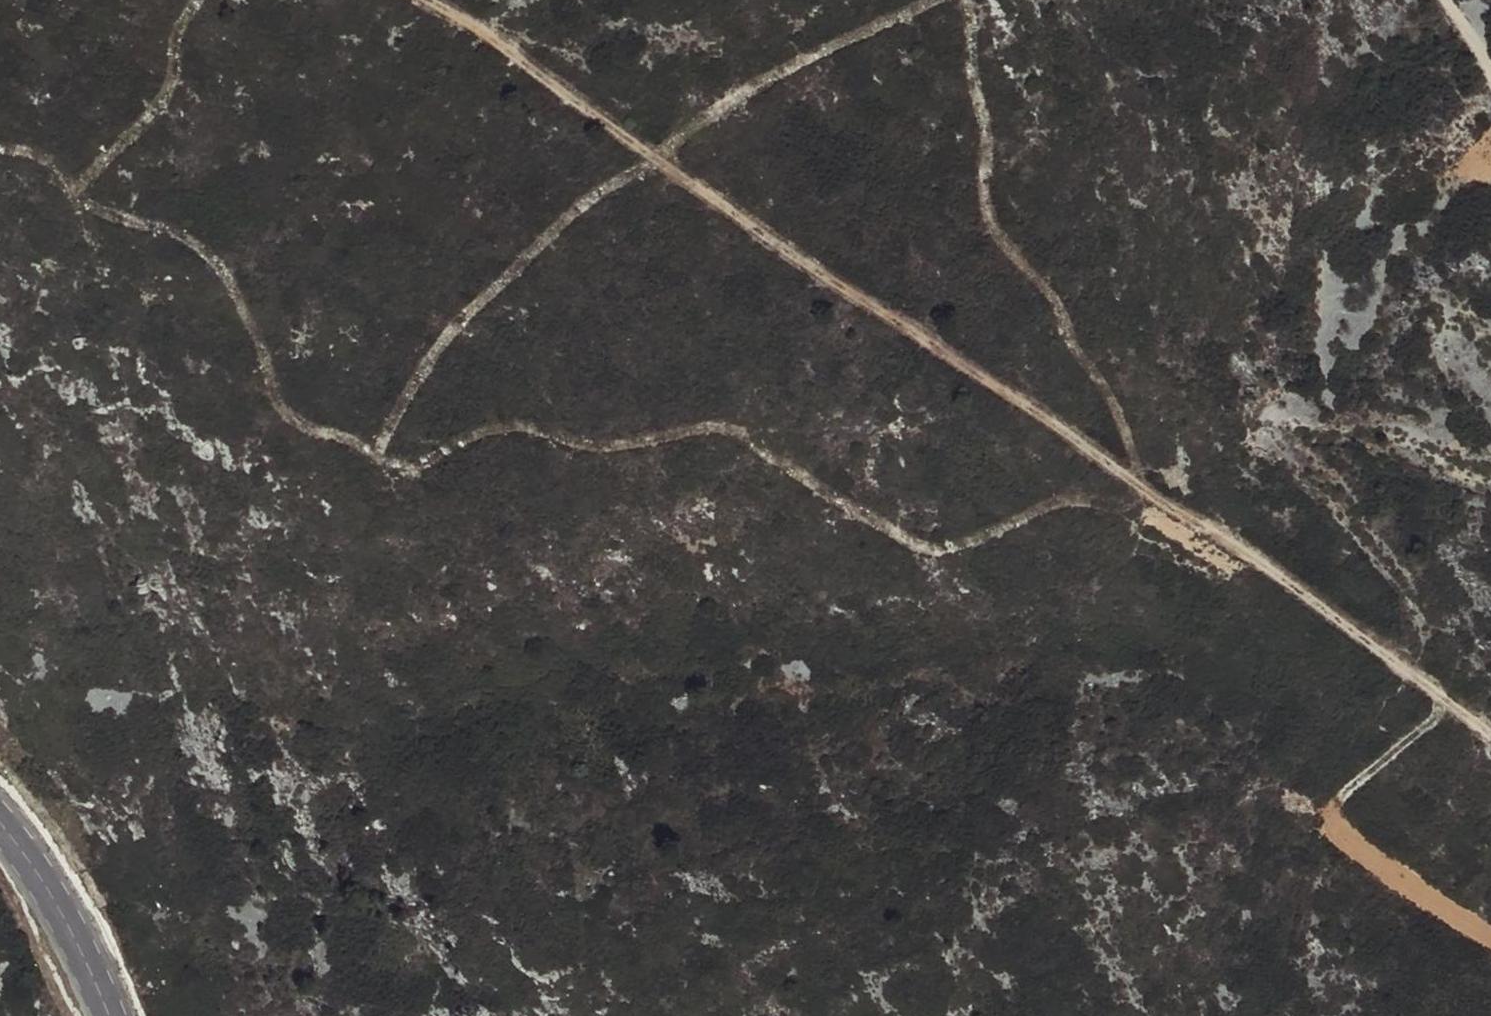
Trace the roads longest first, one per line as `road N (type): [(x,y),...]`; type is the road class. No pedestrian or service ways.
road 1 (track): [(1490,744),(1222,526),(682,175),(446,0)]
road 2 (primary): [(0,821),(65,909),(118,1015)]

